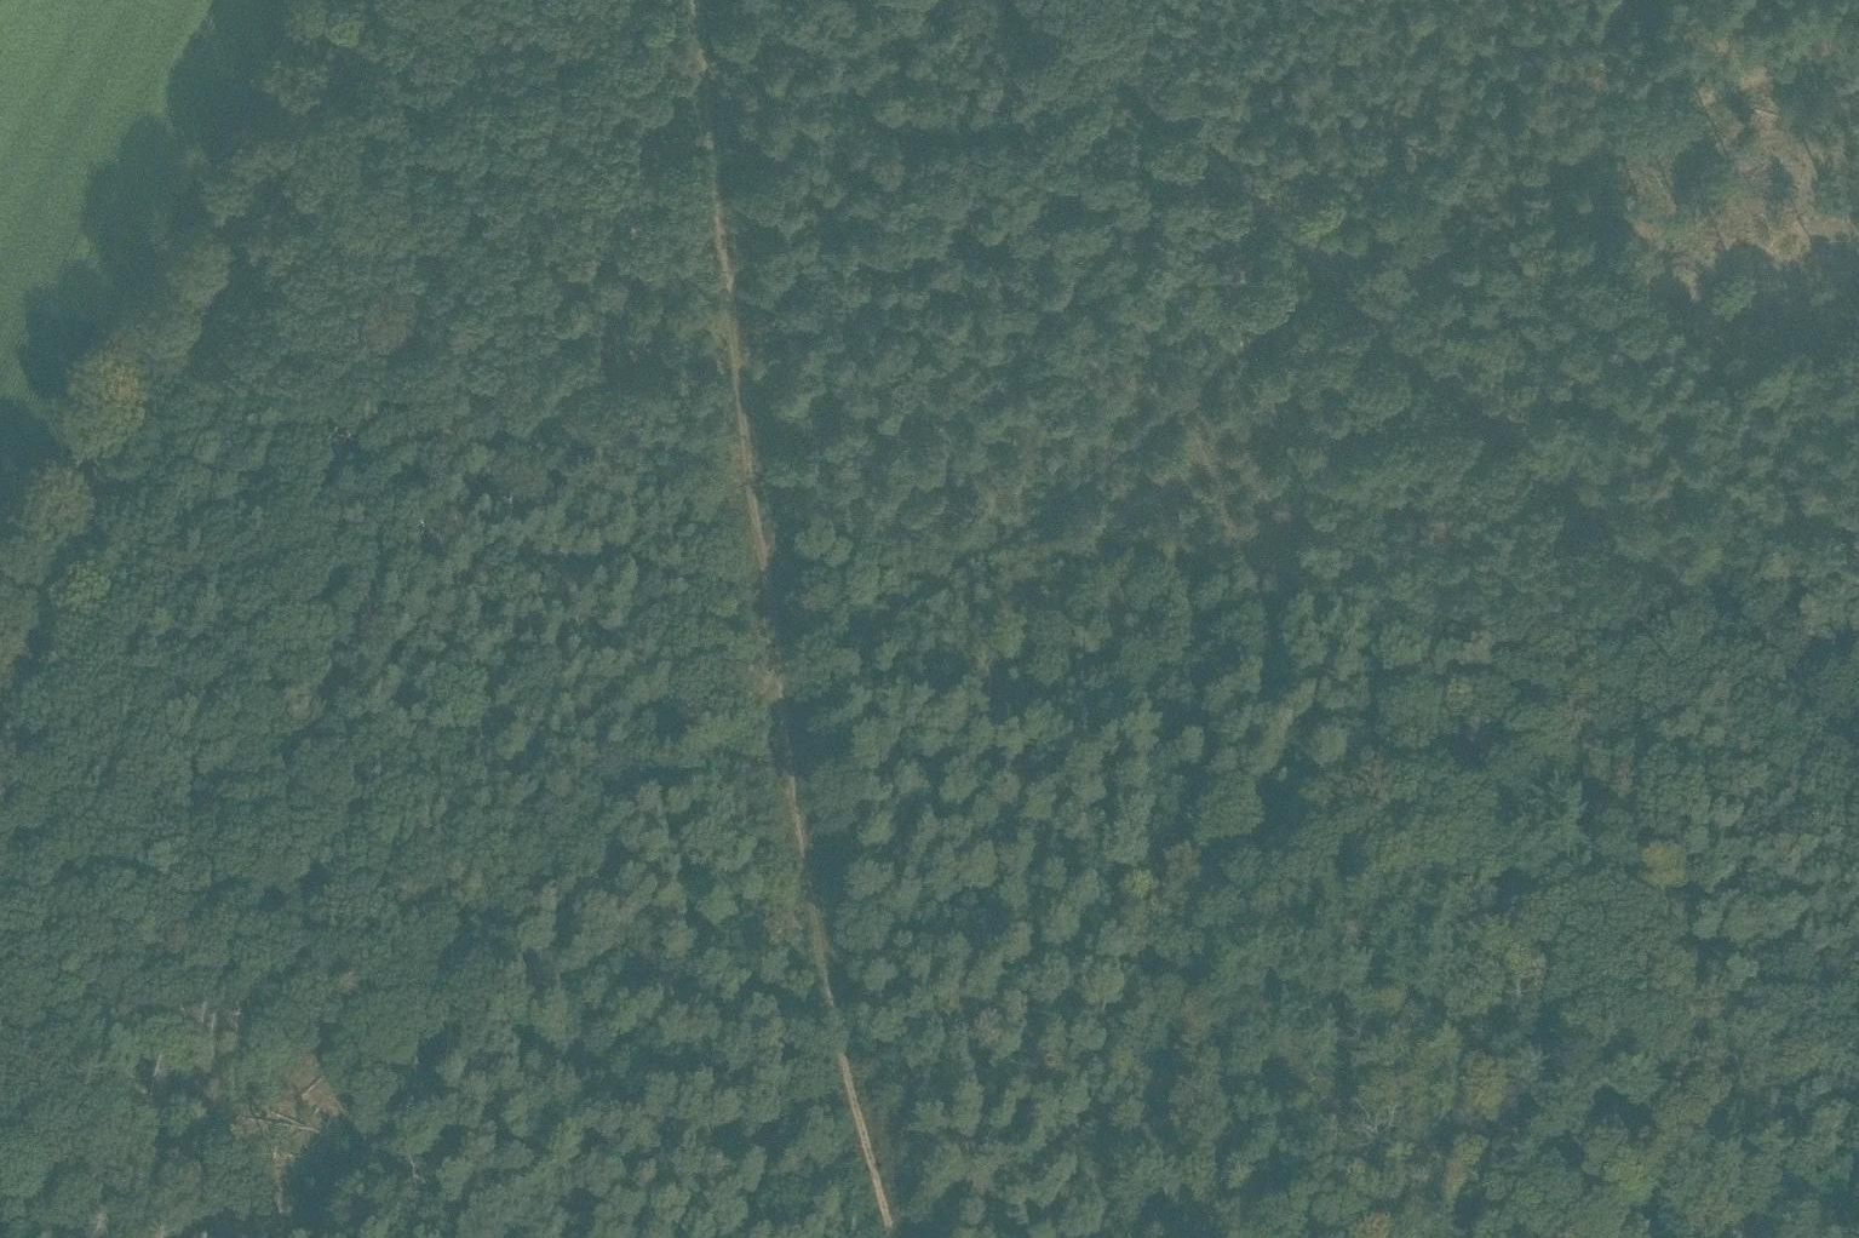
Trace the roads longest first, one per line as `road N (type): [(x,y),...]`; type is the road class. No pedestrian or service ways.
road 1 (track): [(364,0),(0,719)]
road 2 (track): [(787,683),(1096,480),(1342,285)]
road 3 (track): [(1342,285),(1691,598),(1819,738)]
road 4 (track): [(1342,285),(1858,52)]
road 5 (track): [(893,1237),(839,1036),(787,683)]
road 6 (track): [(320,1237),(485,973),(573,855)]
road 7 (track): [(787,683),(742,313)]
road 8 (track): [(742,313),(708,0)]
road 9 (track): [(1026,0),(1246,195)]
road 10 (track): [(573,855),(632,790),(701,736),(787,683)]
road 11 (track): [(1246,195),(1342,285)]

